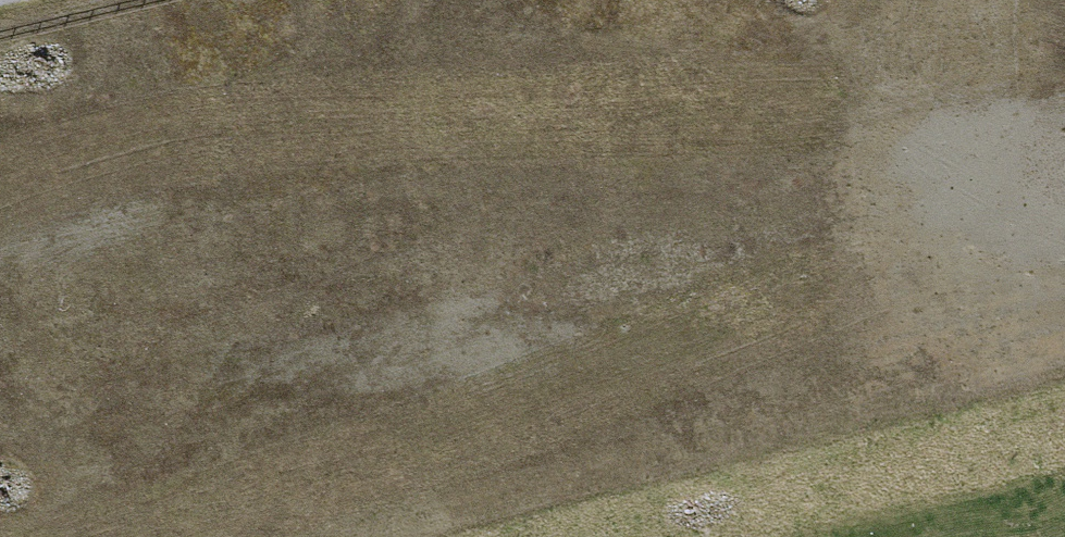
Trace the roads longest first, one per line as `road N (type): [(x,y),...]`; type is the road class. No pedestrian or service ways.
road 1 (motorway): [(0,479),(1064,222)]
road 2 (motorway): [(1064,0),(0,253)]

